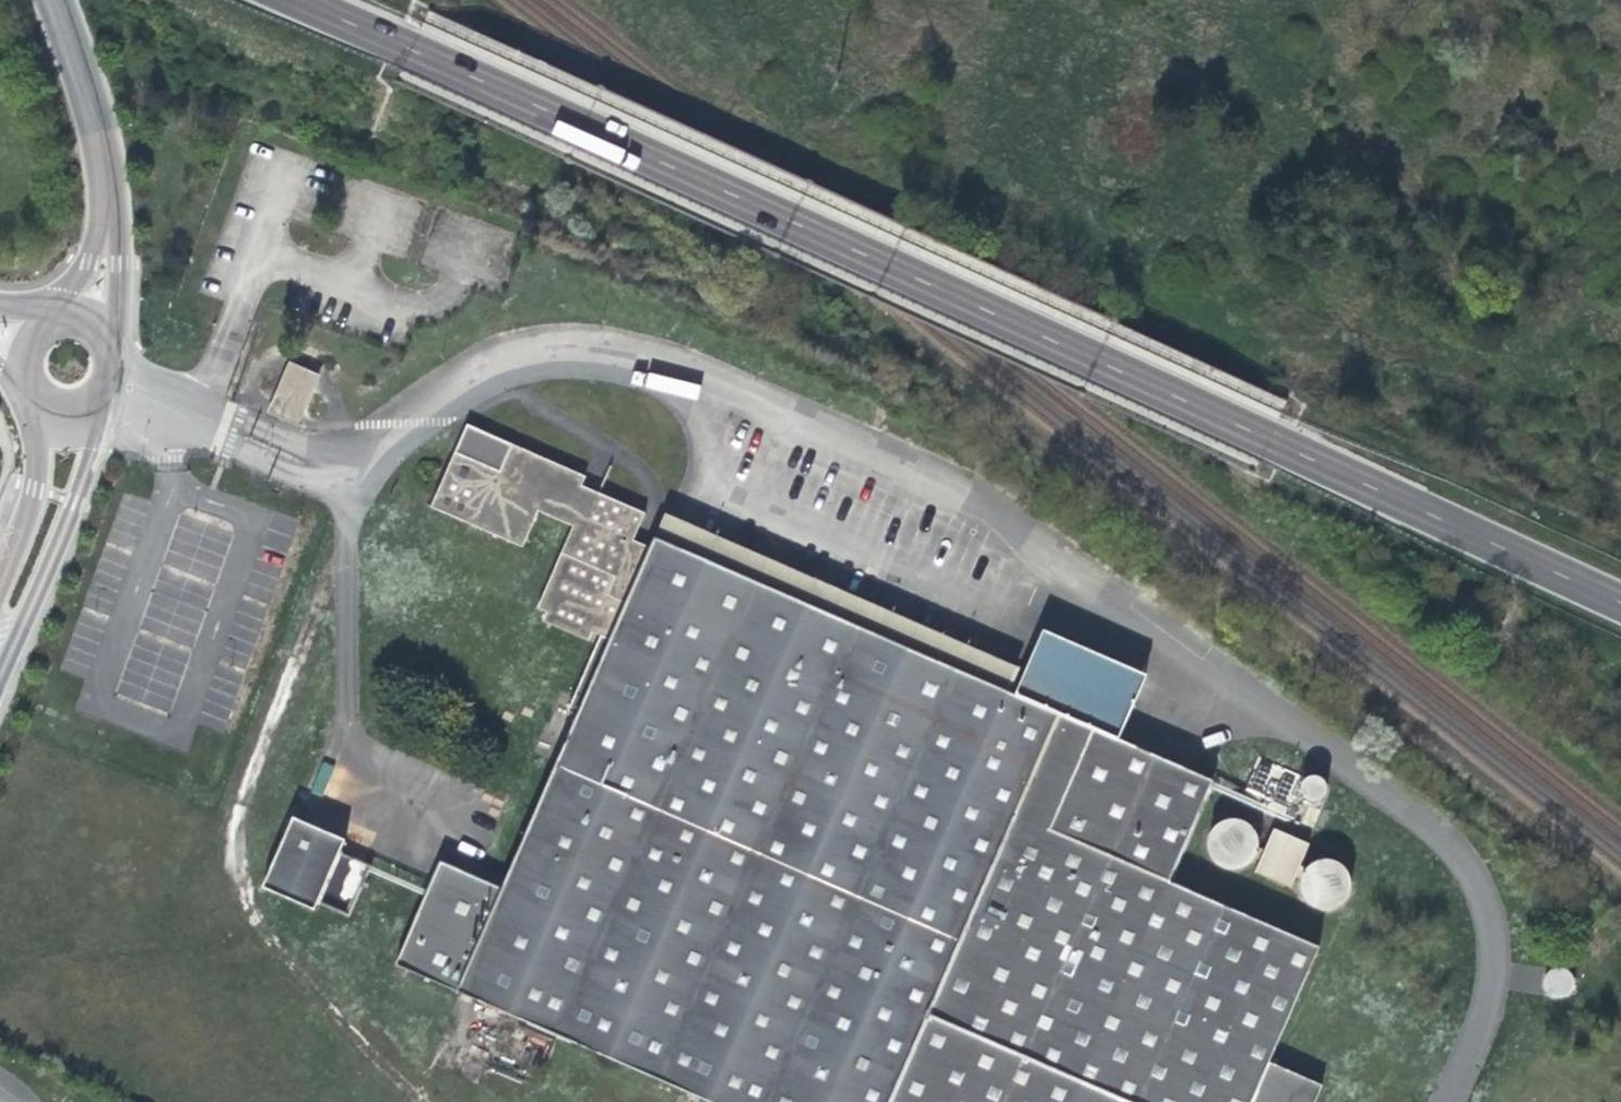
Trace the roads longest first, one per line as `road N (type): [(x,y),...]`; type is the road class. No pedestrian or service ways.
road 1 (primary): [(291,0),(1620,604)]
road 2 (tertiary): [(53,0),(106,184),(106,249),(84,323)]
road 3 (tertiary): [(71,408),(67,454),(0,627)]
road 4 (tertiary): [(71,408),(87,407),(111,383),(111,349),(84,323)]

